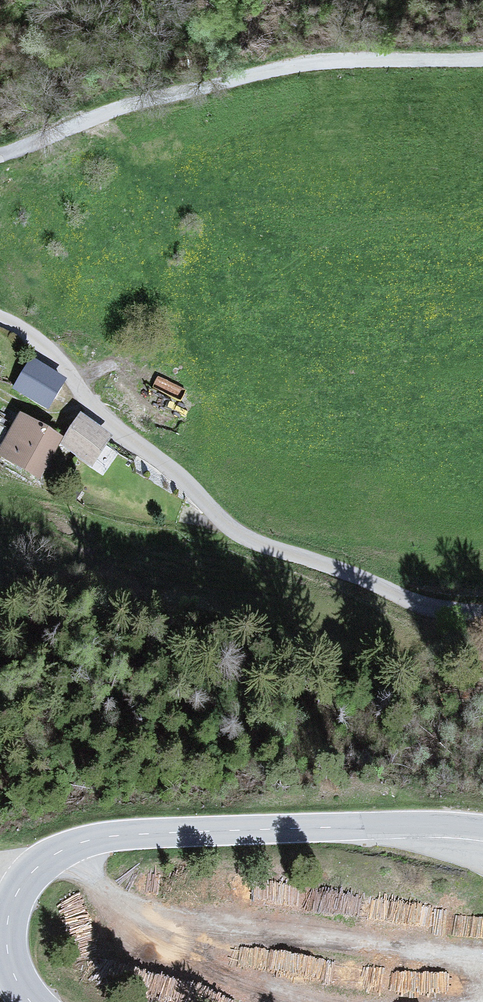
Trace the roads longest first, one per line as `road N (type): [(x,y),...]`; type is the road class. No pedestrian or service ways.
road 1 (tertiary): [(34,1001),(17,976),(8,926),(21,885),(58,852),(132,834),(482,826)]
road 2 (residential): [(0,328),(216,518),(420,614),(482,615)]
road 3 (residential): [(482,68),(310,67),(89,128),(0,163)]

